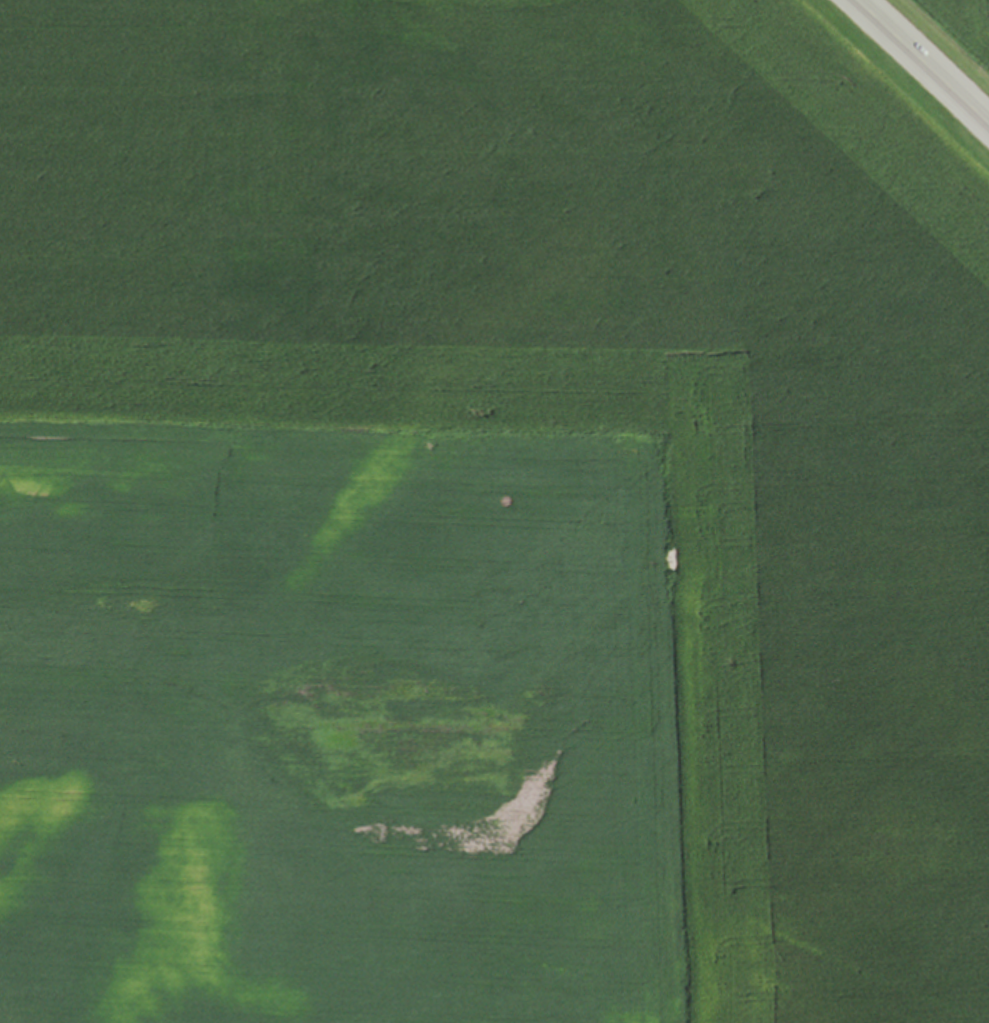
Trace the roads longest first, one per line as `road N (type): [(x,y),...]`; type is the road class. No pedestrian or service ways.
road 1 (secondary): [(988,131),(837,0)]

